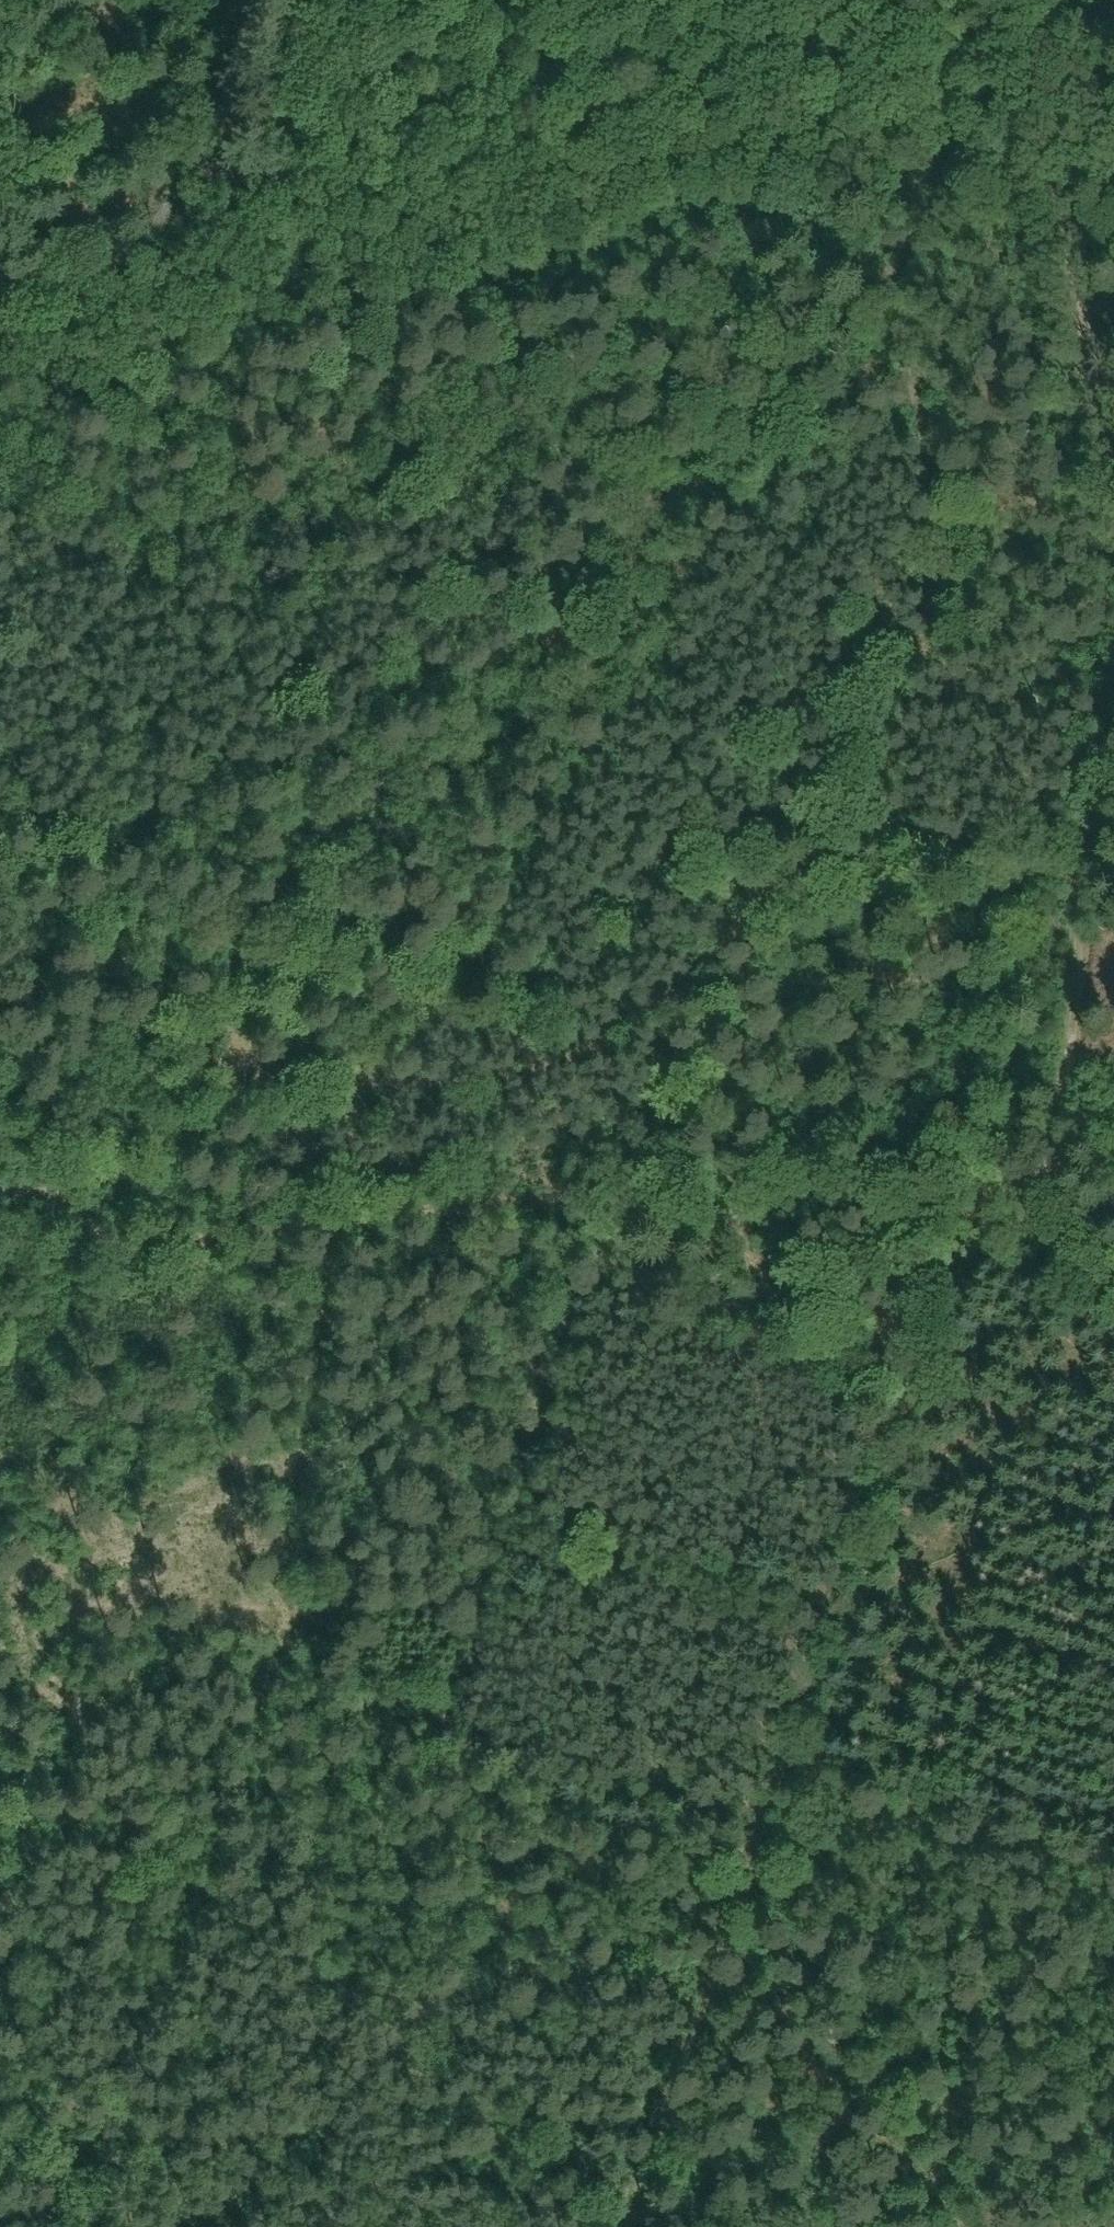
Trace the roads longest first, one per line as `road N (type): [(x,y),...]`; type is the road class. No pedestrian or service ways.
road 1 (track): [(1037,1218),(1070,1076),(1092,859),(1110,640),(1109,456),(1017,0)]
road 2 (track): [(1037,1218),(987,1180),(967,1179),(637,2226)]

